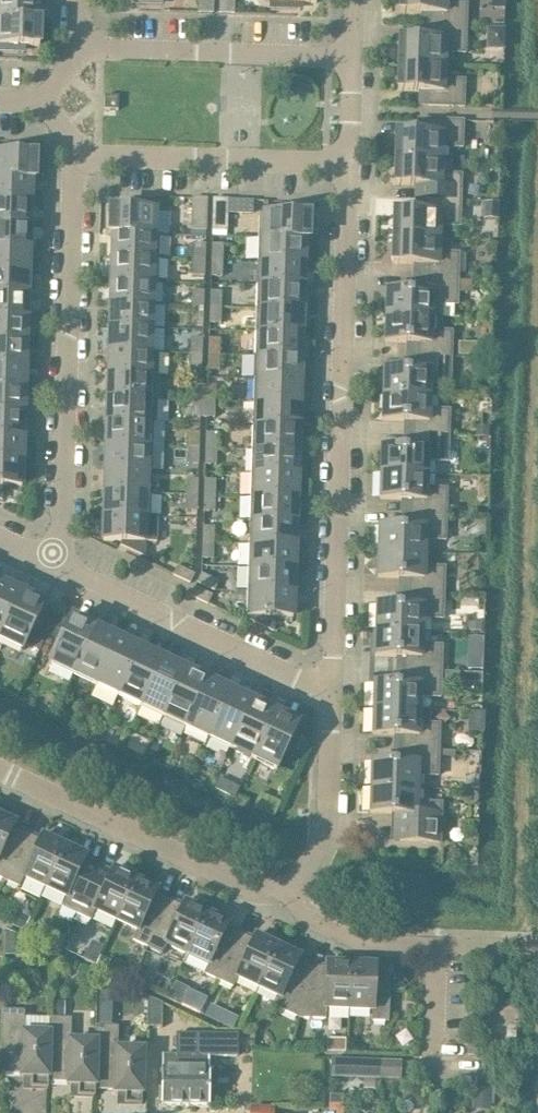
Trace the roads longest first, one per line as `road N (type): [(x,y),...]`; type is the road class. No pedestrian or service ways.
road 1 (residential): [(330,693),(351,167)]
road 2 (residential): [(58,565),(76,153)]
road 3 (residential): [(0,770),(249,887),(287,885)]
road 4 (residential): [(330,693),(58,565)]
road 5 (residential): [(76,153),(351,167)]
road 6 (residential): [(353,58),(78,49)]
road 7 (residential): [(287,885),(298,911),(351,940),(505,947)]
road 8 (residential): [(287,885),(325,841),(330,693)]

